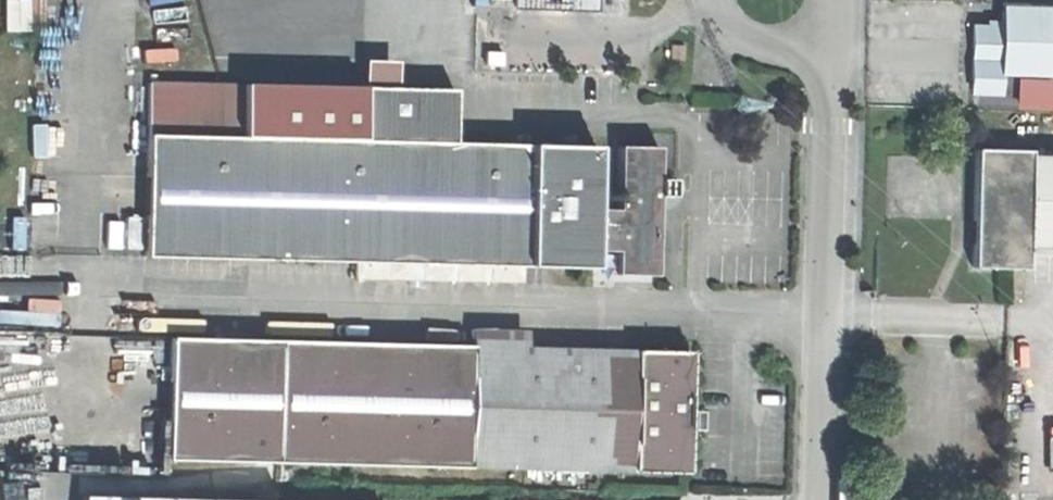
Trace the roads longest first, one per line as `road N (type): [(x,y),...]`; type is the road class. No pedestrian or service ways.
road 1 (residential): [(822,499),(834,63),(815,38)]
road 2 (residential): [(712,0),(724,30),(758,52),(778,54),(815,38)]

